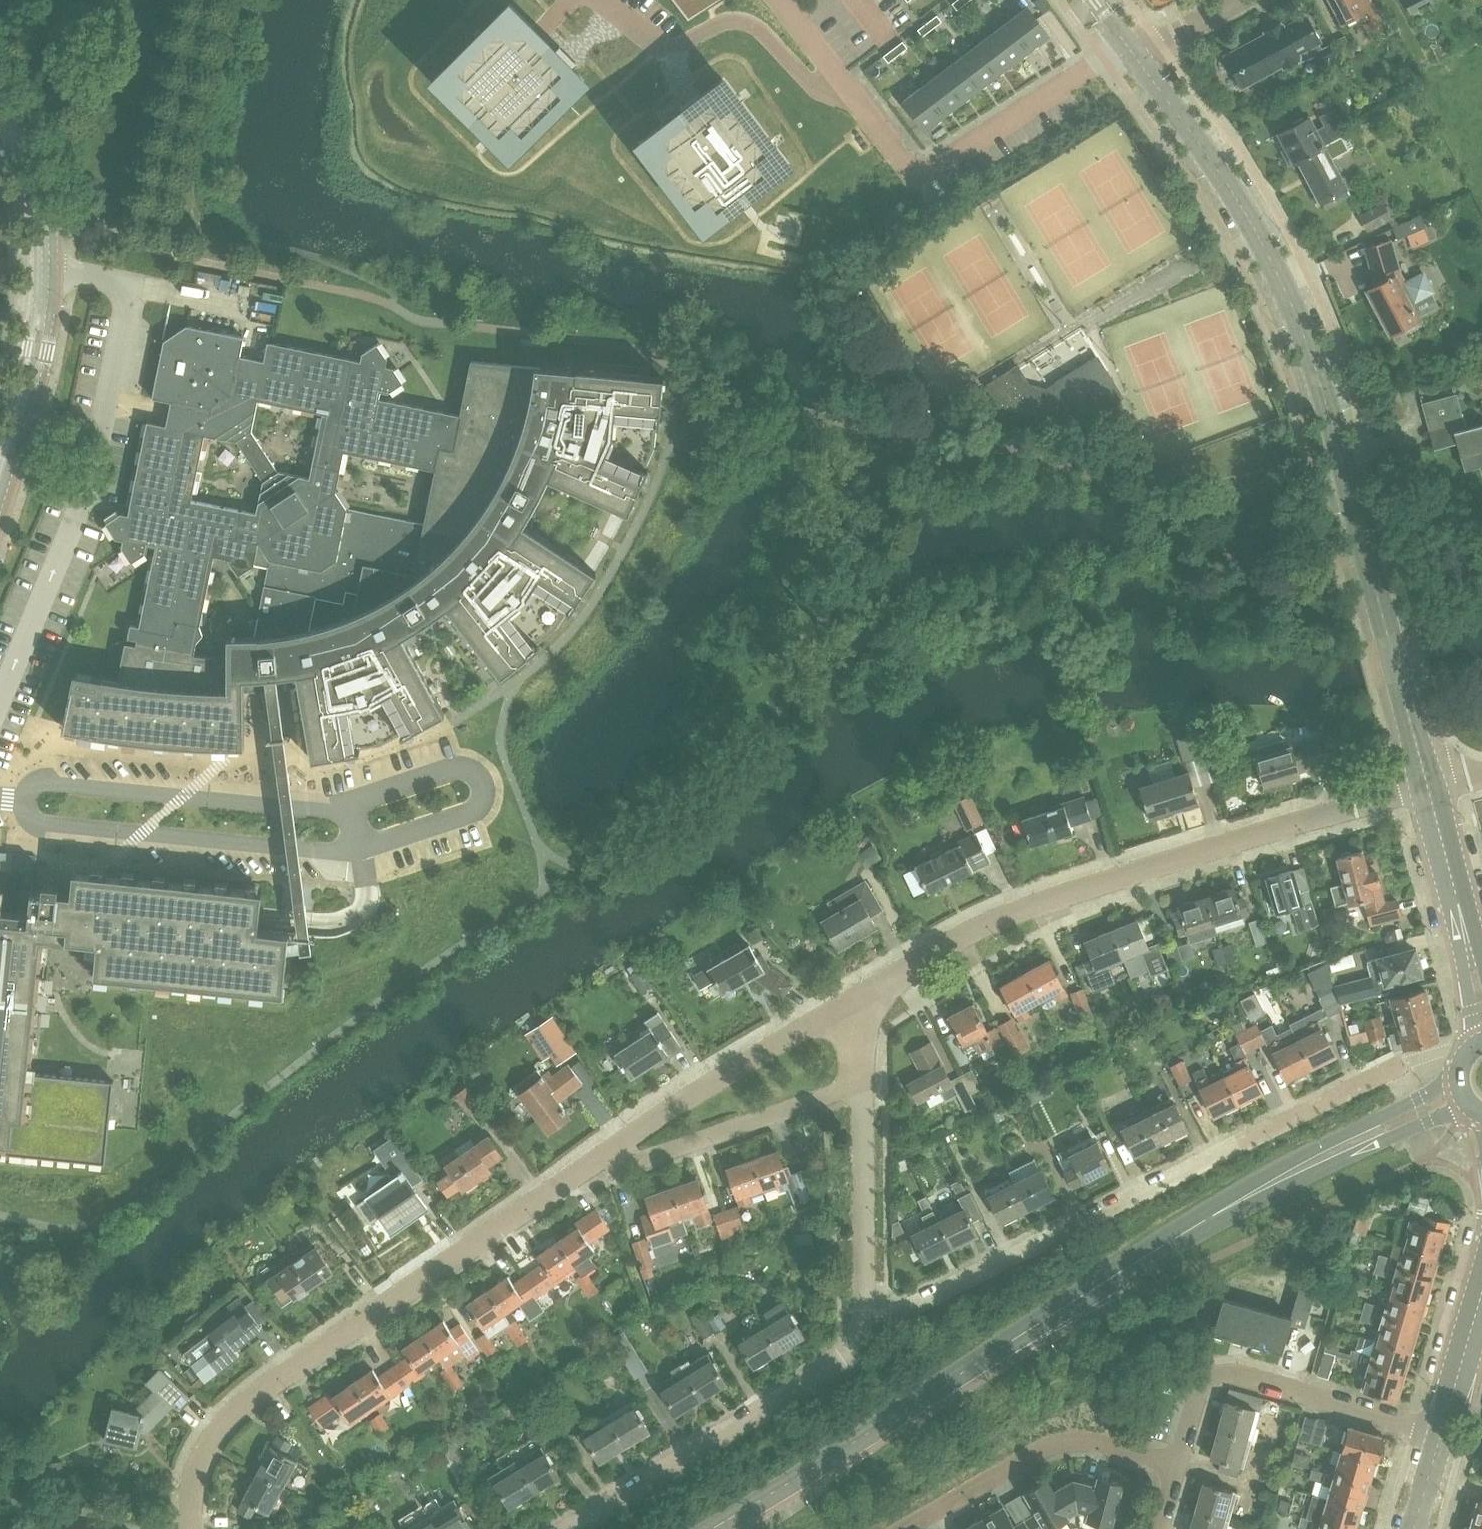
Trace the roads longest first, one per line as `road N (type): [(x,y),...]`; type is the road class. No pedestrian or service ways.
road 1 (residential): [(1429,784),(1365,548),(1338,490),(1296,344),(1246,239),(1135,50)]
road 2 (tertiary): [(710,1528),(1230,1205)]
road 3 (residential): [(863,1331),(1409,1061)]
road 4 (residential): [(870,990),(978,927),(1041,901),(1429,784)]
road 5 (residential): [(192,1504),(203,1452),(229,1418),(617,1148)]
road 6 (tertiary): [(0,483),(43,351),(50,269),(40,183),(0,99)]
road 7 (residential): [(1135,50),(915,177),(845,86)]
road 8 (residential): [(569,1528),(844,1358),(863,1331)]
road 9 (residential): [(1177,1466),(1206,1380),(1226,1372),(1441,1431)]
road 10 (residential): [(617,1148),(870,990)]
road 11 (residential): [(1177,1466),(1091,1442),(1055,1443),(905,1528)]
road 12 (residential): [(845,86),(813,86),(749,22),(721,22),(667,50),(602,0)]
road 13 (tertiary): [(1458,1077),(1277,1167),(1230,1205)]
road 14 (residential): [(617,1148),(651,1158),(861,1082)]
road 15 (tertiary): [(1230,1205),(1467,1104)]
road 16 (residential): [(863,1331),(861,1082)]
road 17 (residential): [(1441,1431),(1481,1293)]
road 18 (residential): [(1461,914),(1429,784)]
road 19 (residential): [(1461,914),(1475,1045)]

